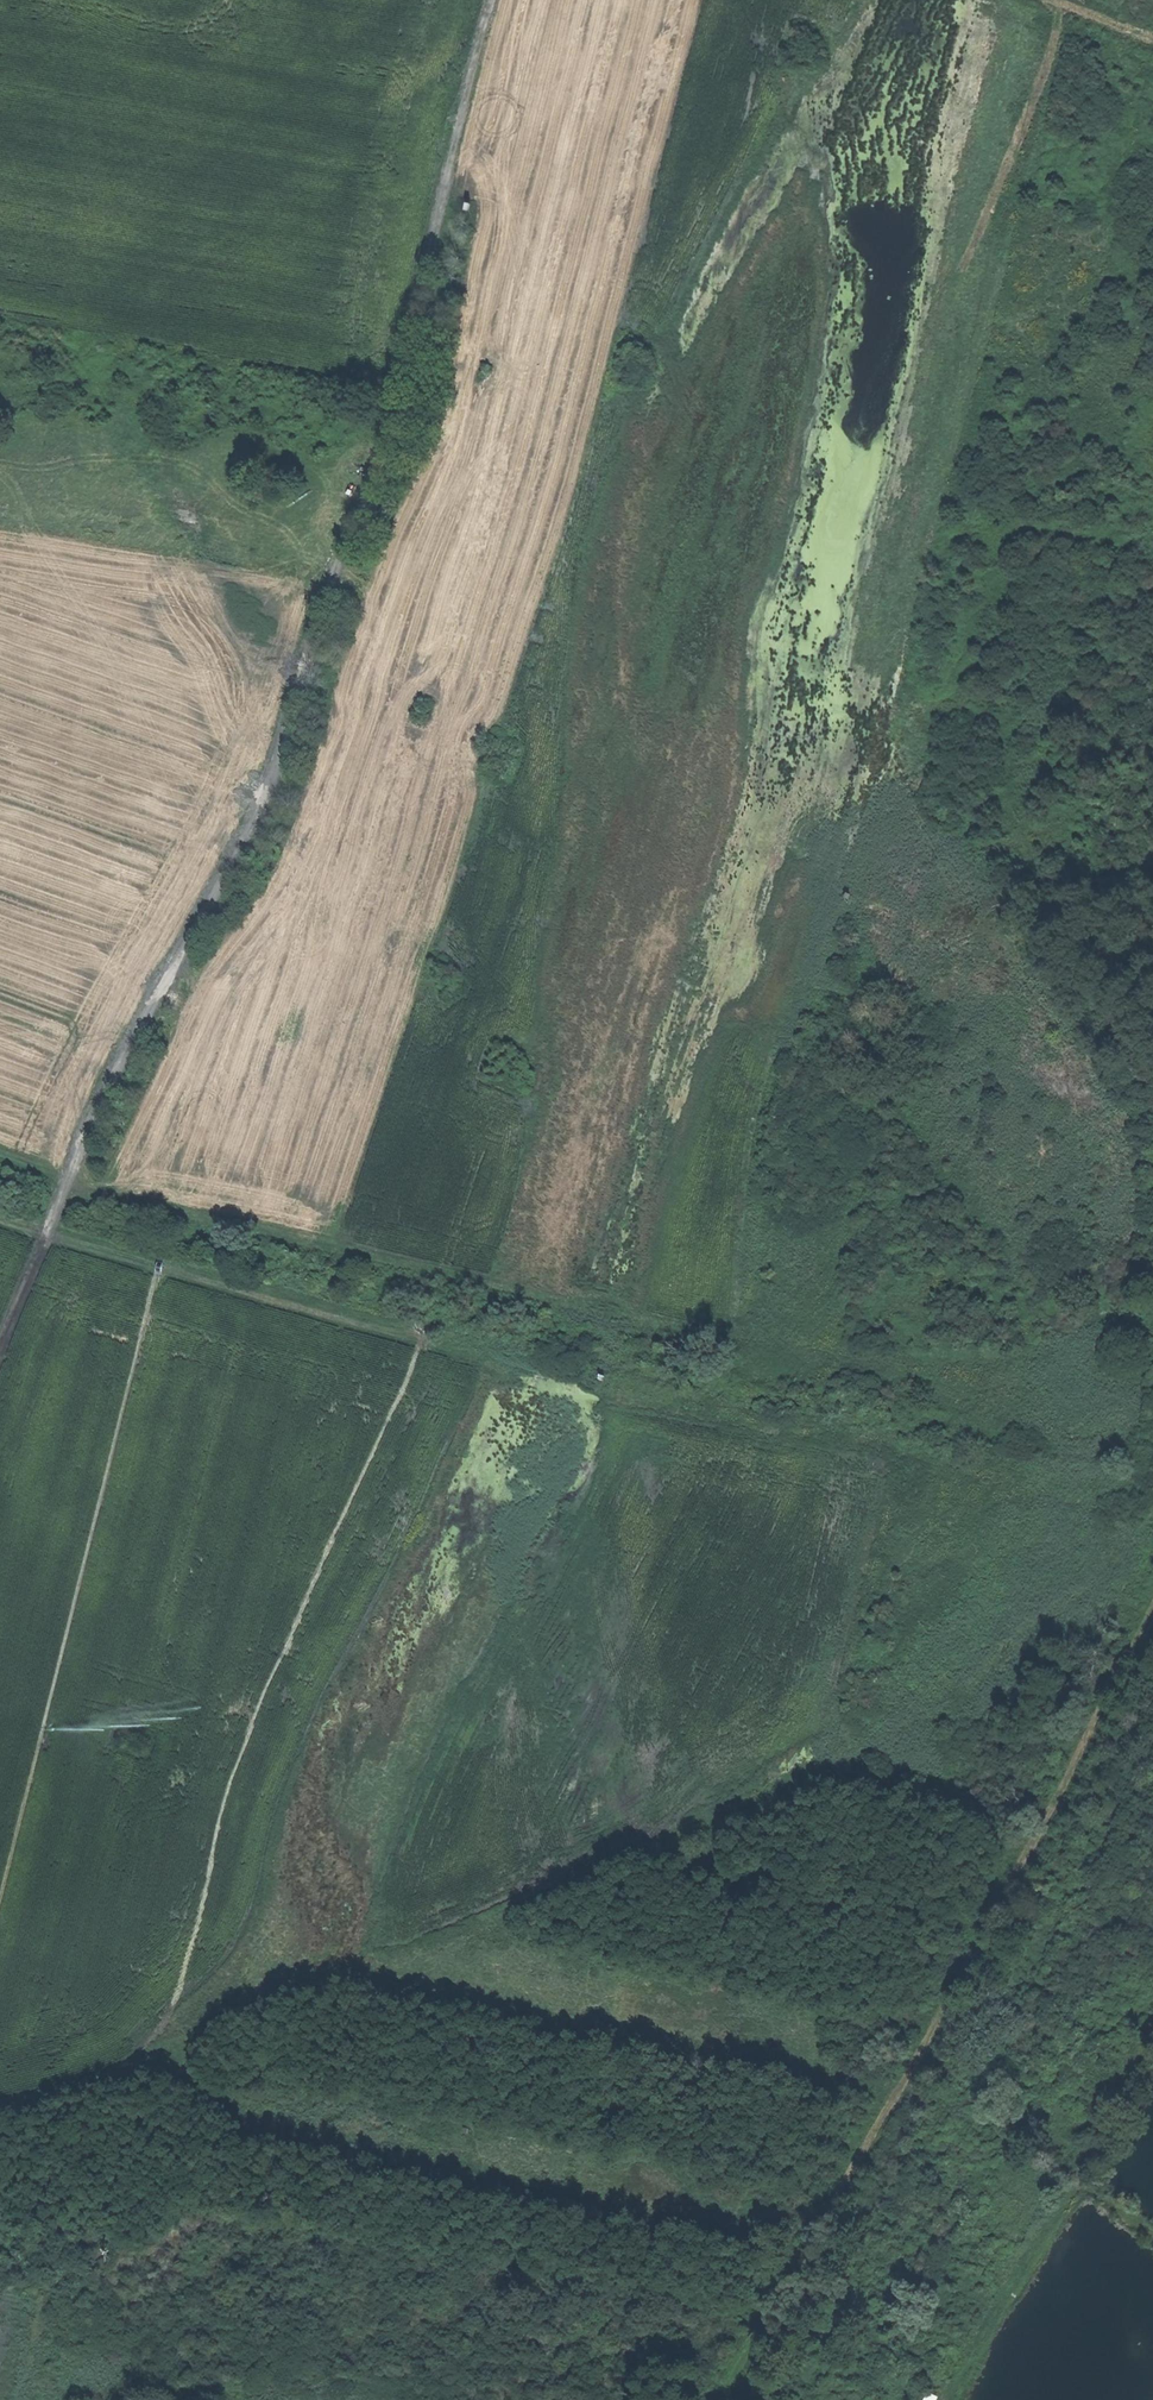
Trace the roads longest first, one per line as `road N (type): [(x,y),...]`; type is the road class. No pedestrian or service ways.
road 1 (track): [(0,1355),(117,1064),(261,813),(289,693),(398,410),(452,151),(494,0)]

